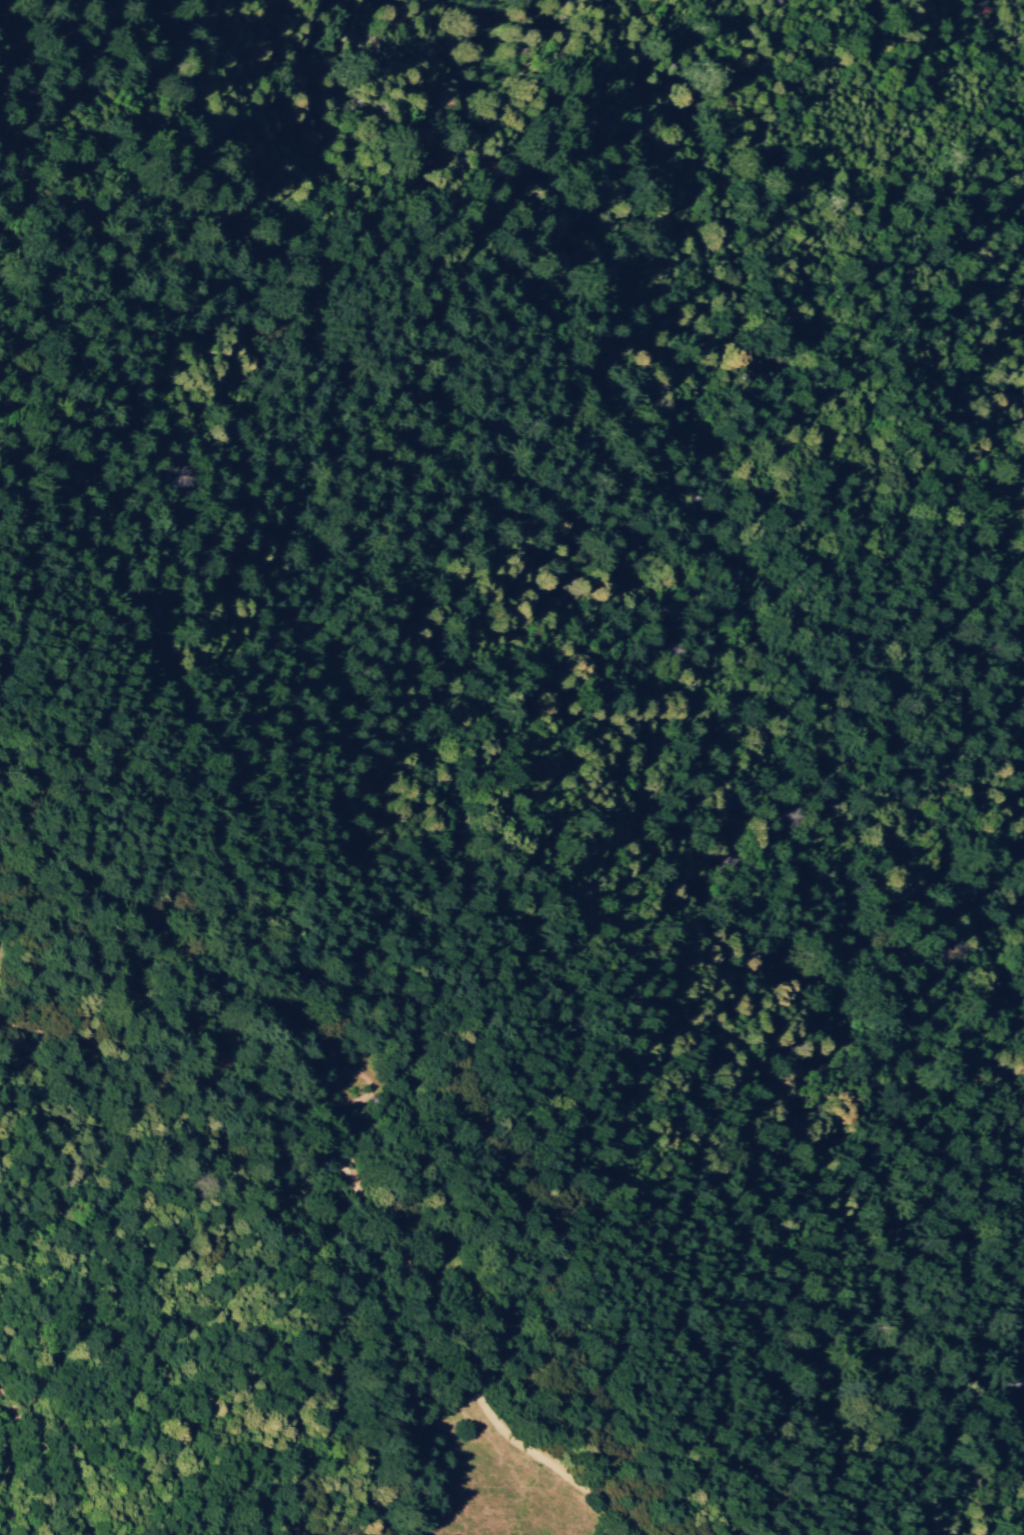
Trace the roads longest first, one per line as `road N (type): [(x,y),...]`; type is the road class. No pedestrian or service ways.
road 1 (track): [(641,1534),(512,1437),(378,1204),(346,1159),(244,1060),(219,1049),(24,1039),(0,1024)]

